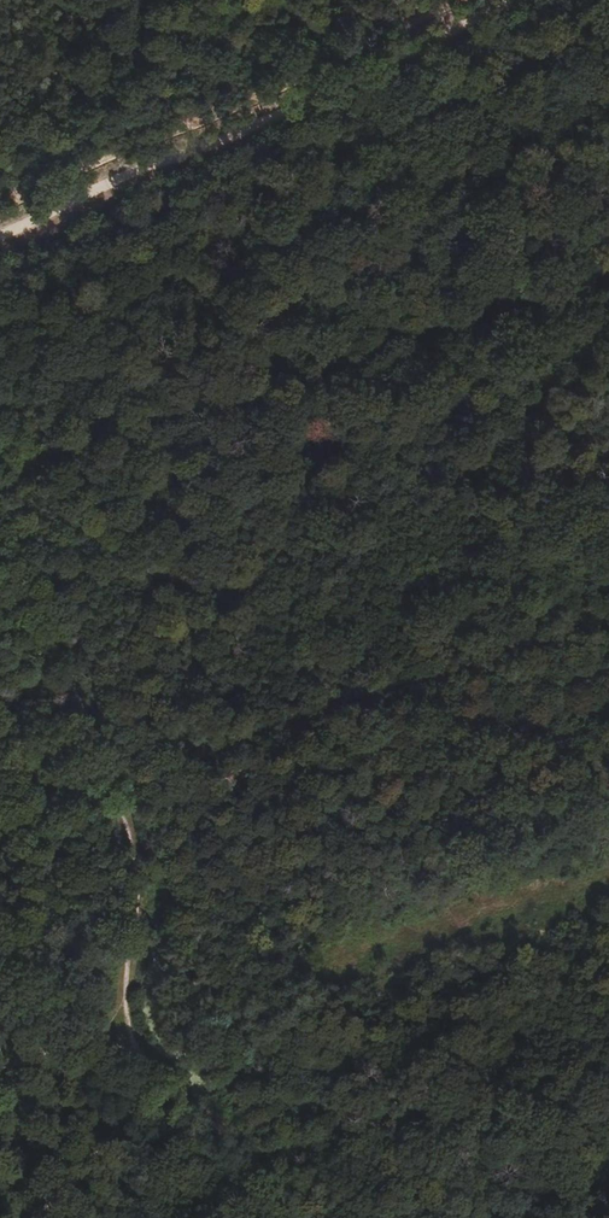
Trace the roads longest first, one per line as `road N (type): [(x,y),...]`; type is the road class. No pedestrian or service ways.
road 1 (track): [(525,0),(0,259)]
road 2 (track): [(128,1050),(126,870),(106,764),(0,487)]
road 3 (track): [(126,958),(371,946),(608,878)]
road 4 (track): [(278,1217),(229,1136),(153,1080)]
road 5 (track): [(128,1050),(63,1049),(0,1062)]

